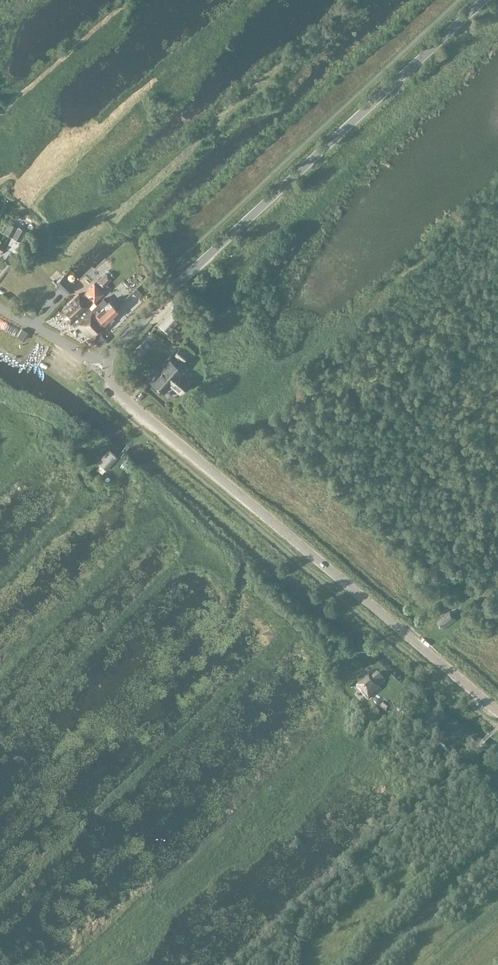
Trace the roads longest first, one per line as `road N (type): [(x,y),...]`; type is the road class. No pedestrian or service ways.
road 1 (tertiary): [(497,712),(135,407),(112,383),(108,361)]
road 2 (tertiary): [(108,361),(179,282),(484,0)]
road 3 (tertiary): [(108,361),(0,308)]

